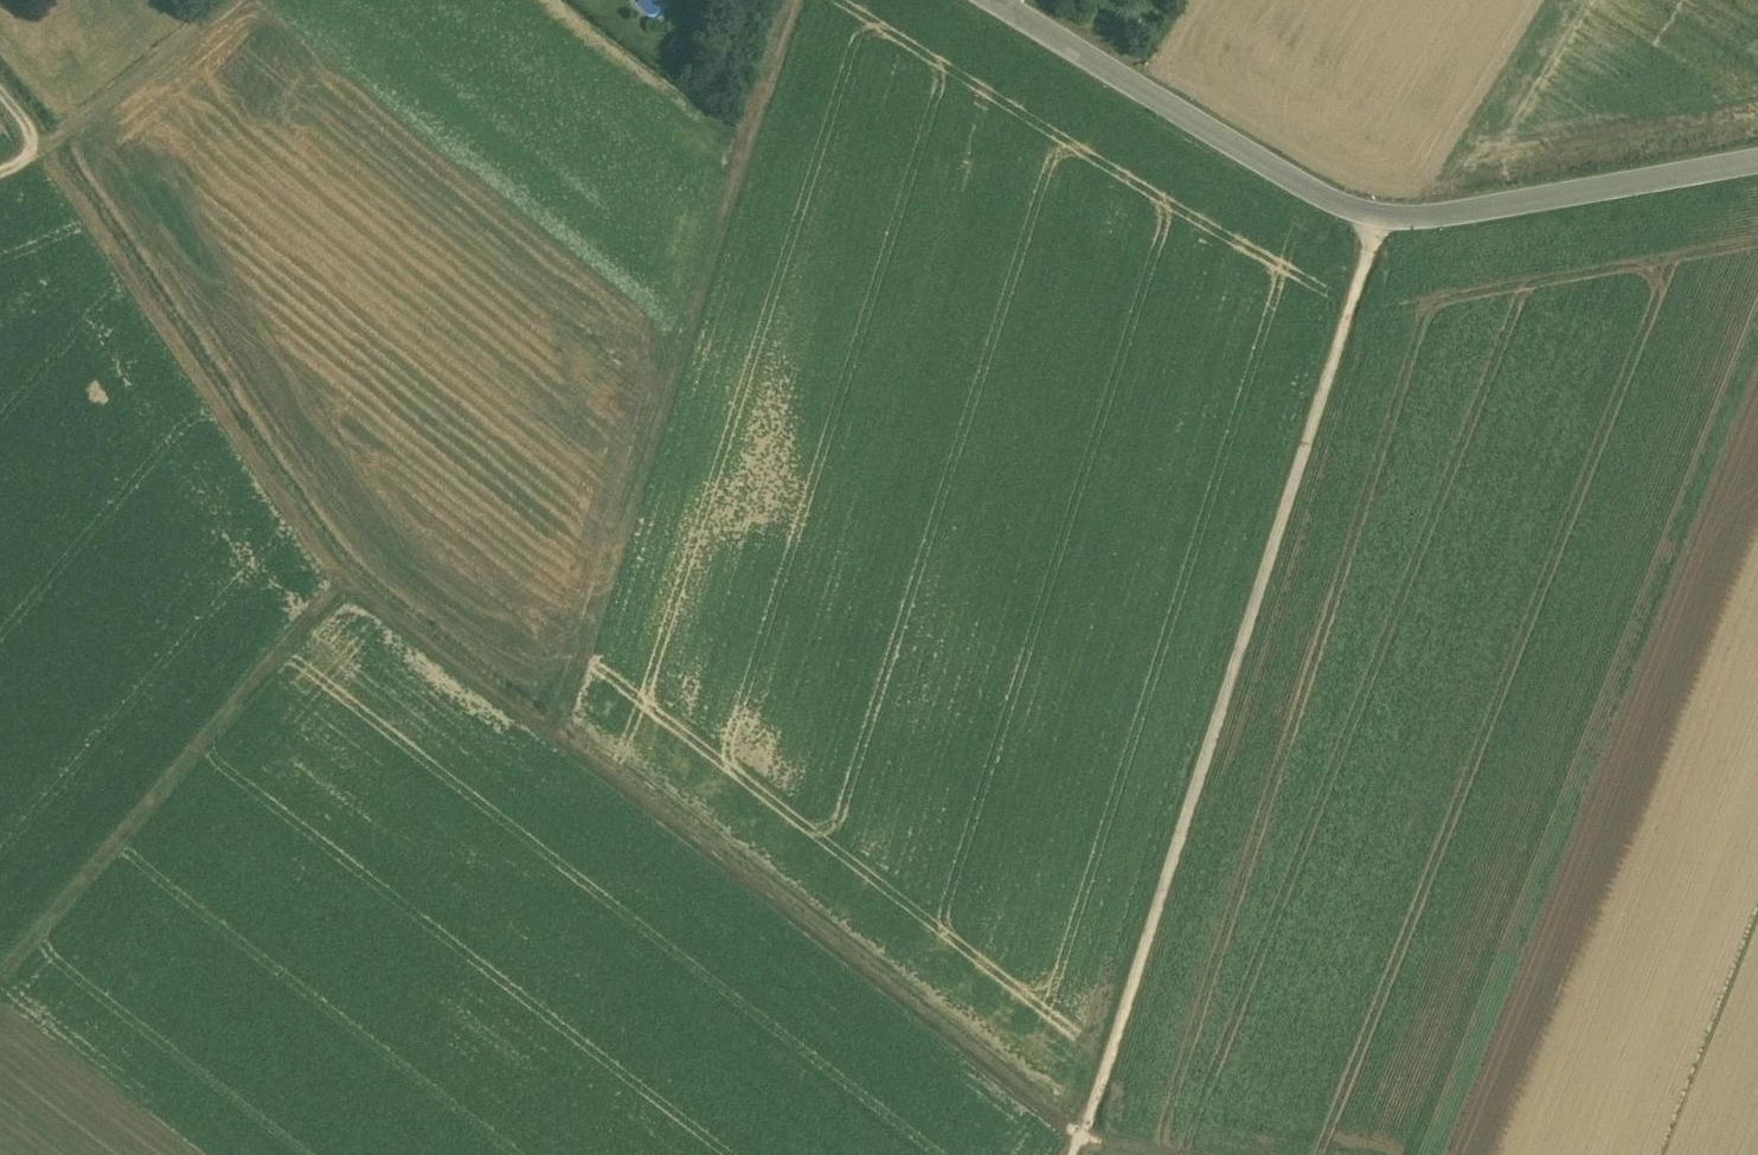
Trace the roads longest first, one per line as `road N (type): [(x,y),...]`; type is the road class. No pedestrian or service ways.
road 1 (track): [(47,141),(348,579),(1083,1140),(1152,1154)]
road 2 (track): [(1070,1154),(1083,1140),(1377,219)]
road 3 (secondary): [(993,0),(1281,181),(1377,219),(1463,213),(1757,162)]
road 4 (track): [(808,0),(549,736)]
road 5 (track): [(348,579),(0,982)]
road 6 (track): [(31,143),(78,119),(224,0)]

